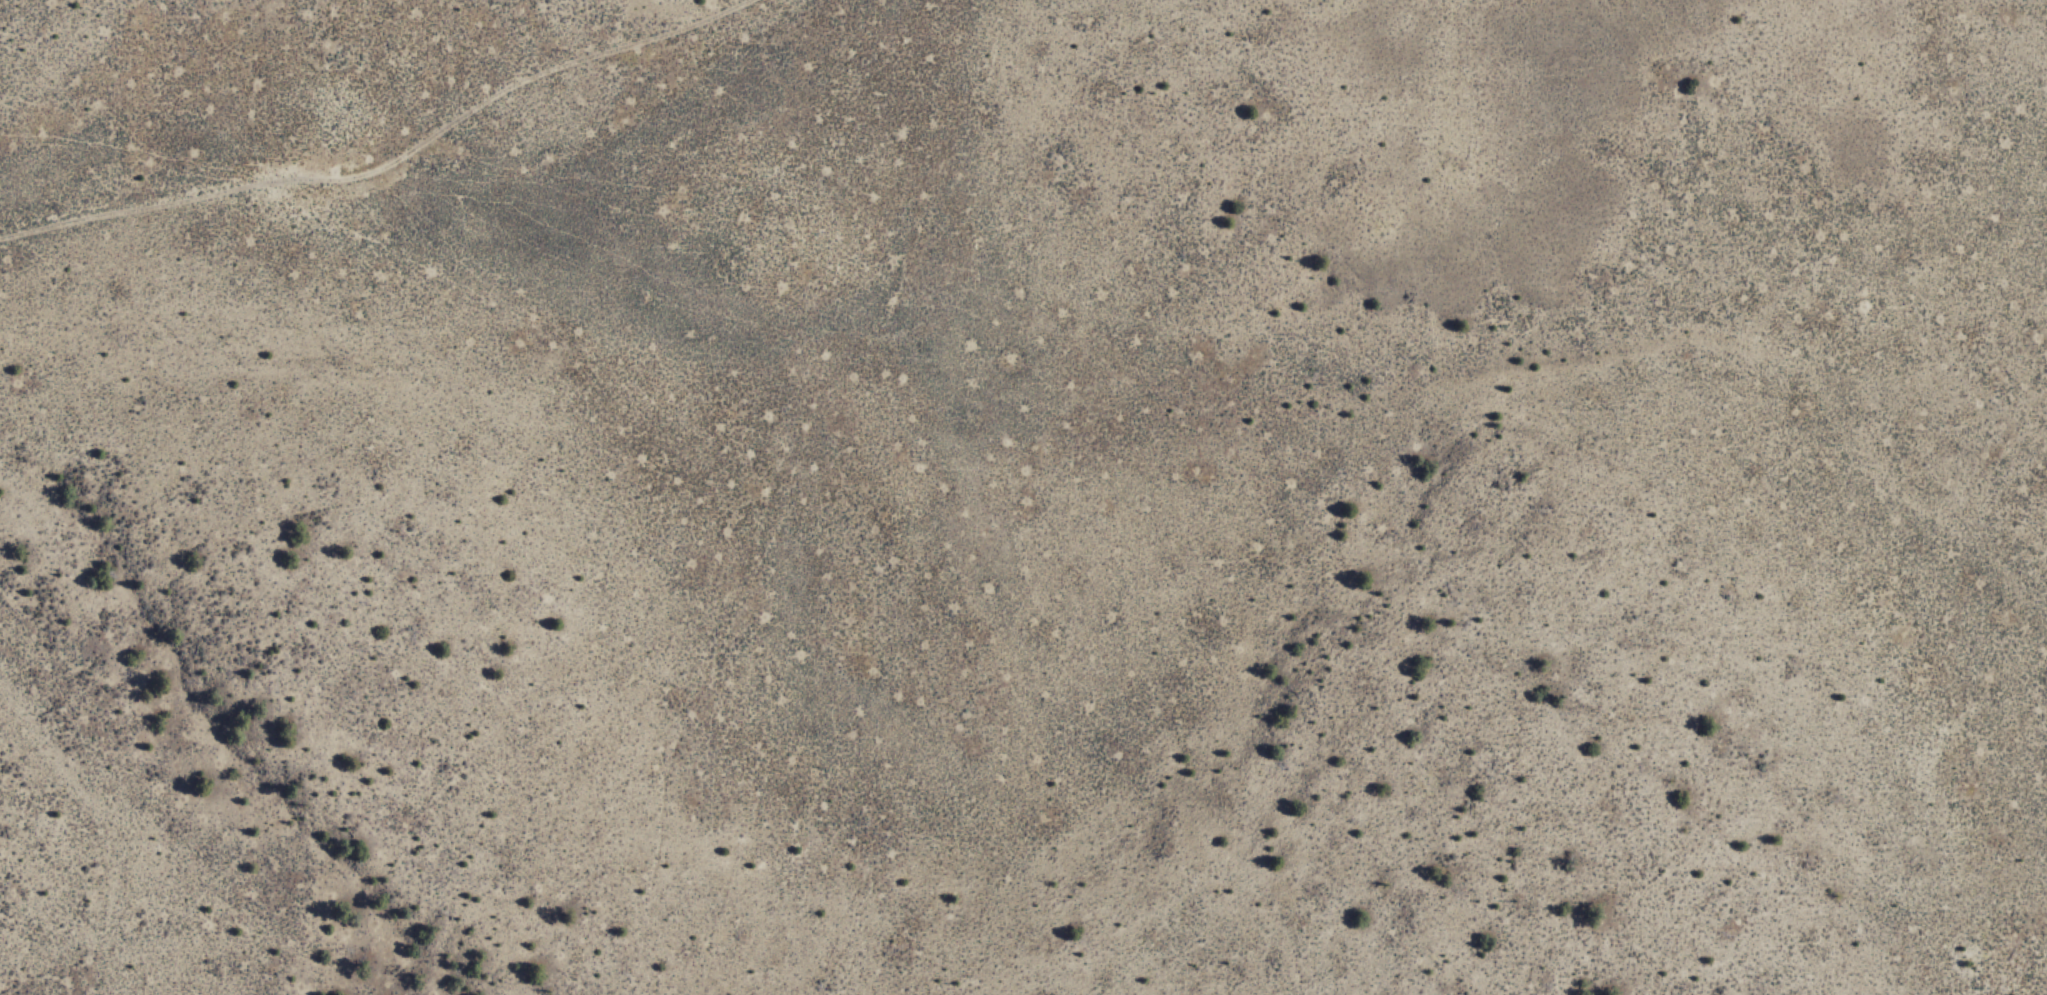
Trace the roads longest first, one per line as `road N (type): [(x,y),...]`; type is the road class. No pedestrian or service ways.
road 1 (track): [(881,0),(537,92),(319,222),(0,287)]

